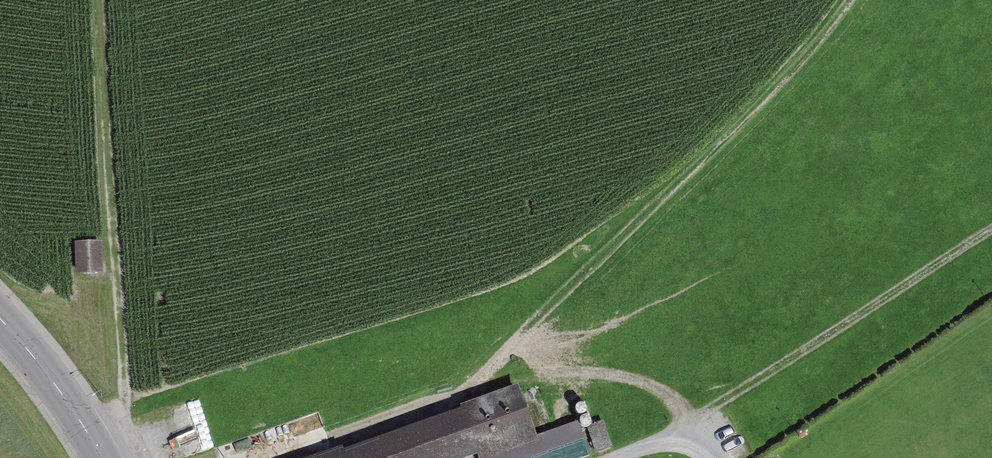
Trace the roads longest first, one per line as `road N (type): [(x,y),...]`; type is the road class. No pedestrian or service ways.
road 1 (track): [(116,457),(101,0)]
road 2 (track): [(344,427),(513,380),(593,375),(656,385),(688,427)]
road 3 (track): [(991,231),(688,427)]
road 4 (primary): [(103,457),(0,318)]

